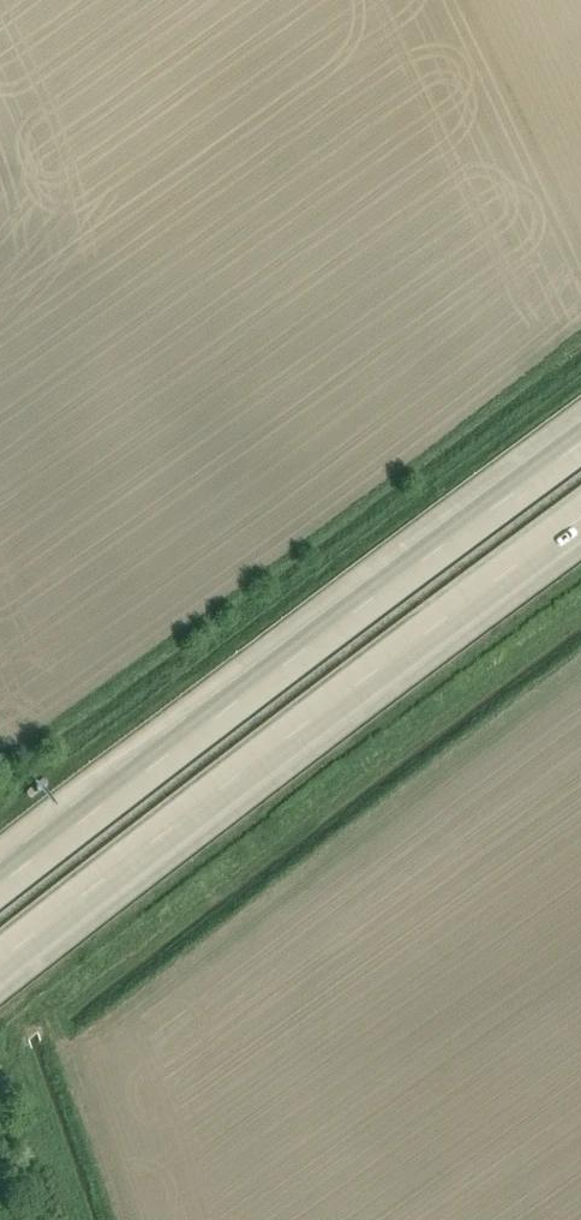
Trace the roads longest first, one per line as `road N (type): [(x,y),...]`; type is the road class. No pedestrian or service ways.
road 1 (motorway): [(580,430),(0,871)]
road 2 (motorway): [(0,952),(208,786),(580,515)]

